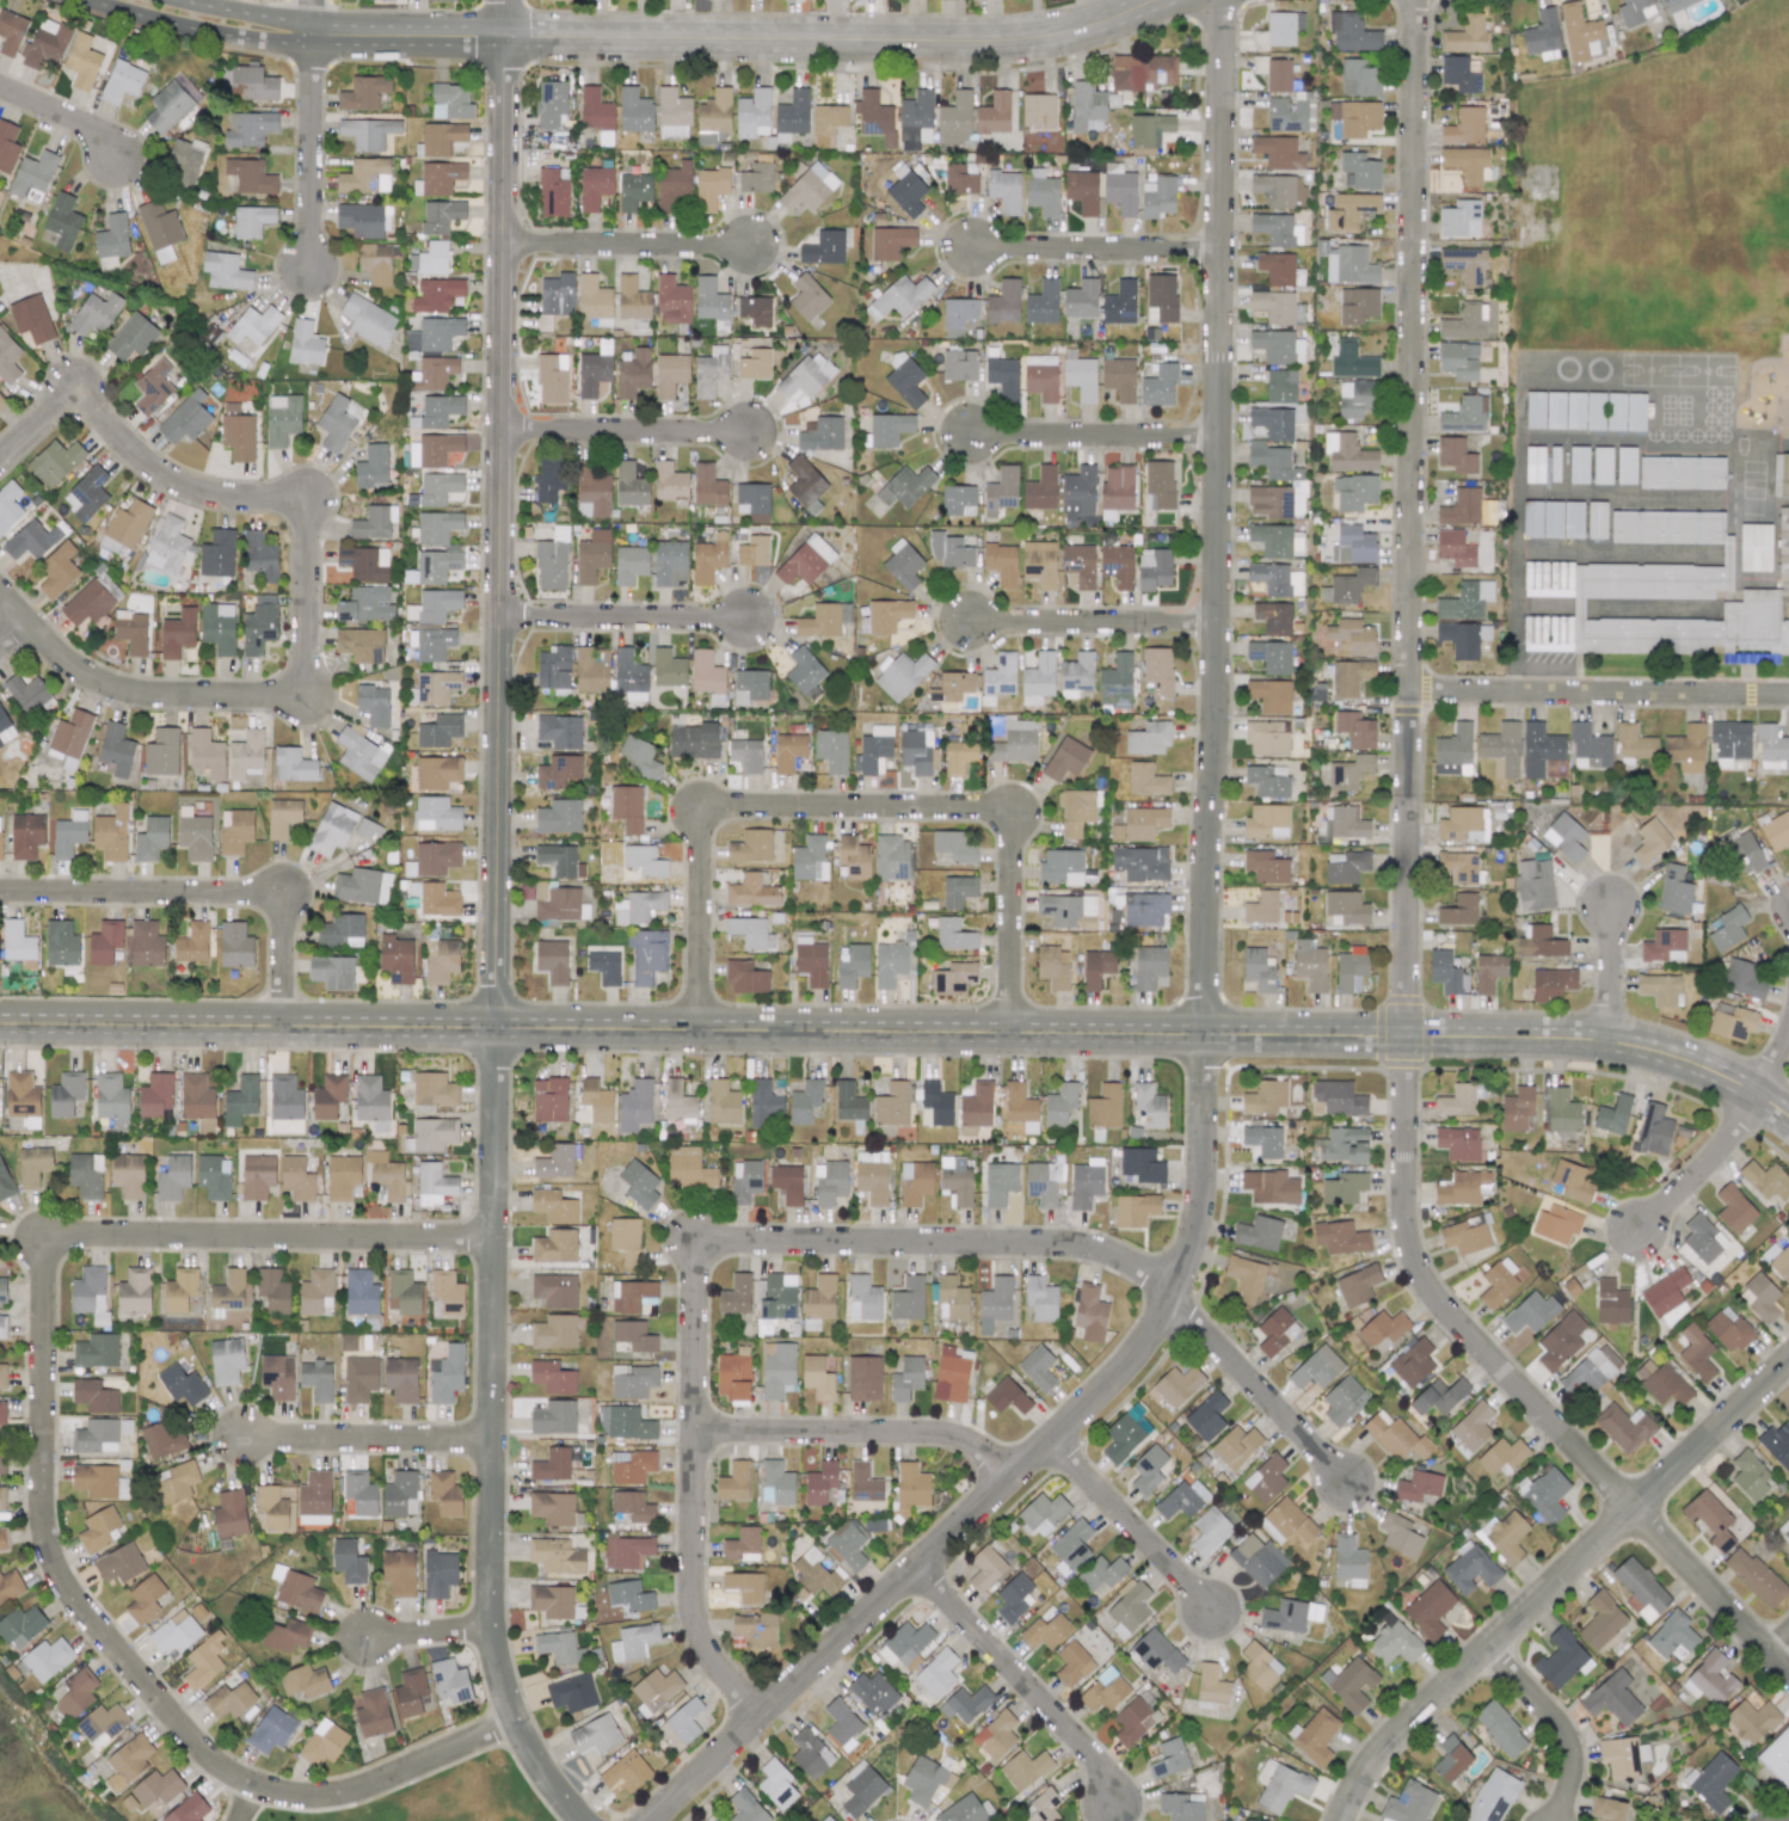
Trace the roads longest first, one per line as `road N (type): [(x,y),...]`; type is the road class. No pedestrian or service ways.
road 1 (residential): [(653,1820),(1148,1351),(1192,1257),(1206,1156),(1199,1034),(1217,623),(1226,0)]
road 2 (residential): [(1788,1672),(1447,1309),(1404,1234),(1421,0)]
road 3 (residential): [(497,1237),(63,1234),(48,1260),(45,1520),(49,1551),(92,1619),(205,1754),(257,1785),(314,1796),(356,1788),(517,1722)]
road 4 (tertiary): [(1788,1117),(1693,1058),(1590,1038),(498,1026)]
road 5 (residential): [(498,1026),(508,0)]
road 6 (residential): [(764,1715),(712,1641),(693,1575),(702,1251),(720,1238),(1059,1244),(1115,1255),(1176,1298)]
road 7 (tertiary): [(273,26),(383,38),(1043,38),(1156,0)]
road 8 (residential): [(0,460),(78,393),(170,478),(291,506),(307,531),(307,677),(299,694),(191,696),(116,687),(57,651),(29,619)]
road 9 (tertiary): [(588,1820),(531,1748),(502,1684),(494,1613),(498,1026)]
road 10 (residential): [(1012,1032),(1013,813),(703,811),(703,1028)]
road 11 (tertiary): [(1342,1820),(1375,1760),(1788,1362)]
road 12 (tertiary): [(498,1026),(0,1022)]
road 13 (residential): [(0,892),(285,896),(285,1025)]
road 14 (residential): [(1413,688),(1788,692)]
road 15 (residential): [(1018,1474),(967,1437),(937,1431),(696,1431)]
road 16 (residential): [(916,1568),(1094,1759),(1115,1803)]
road 17 (residential): [(1176,1298),(1352,1484)]
road 18 (residential): [(496,1442),(247,1438)]
road 19 (residential): [(503,429),(752,432)]
road 20 (residential): [(502,615),(751,617)]
road 21 (residential): [(505,244),(752,247)]
road 22 (residential): [(1217,623),(972,619)]
road 23 (residential): [(1221,436),(977,433)]
road 24 (residential): [(1221,250),(978,245)]
road 25 (residential): [(313,33),(312,272)]
road 26 (residential): [(1055,1440),(1215,1612)]
road 27 (residential): [(1489,1649),(1564,1731),(1572,1783),(1560,1820)]
road 28 (residential): [(1758,1094),(1727,1145),(1640,1231)]
road 29 (tertiary): [(99,0),(227,38),(273,26)]
road 30 (residential): [(0,84),(103,135),(121,155)]
road 31 (residential): [(1611,1040),(1612,909)]
road 32 (residential): [(496,1629),(370,1638)]

